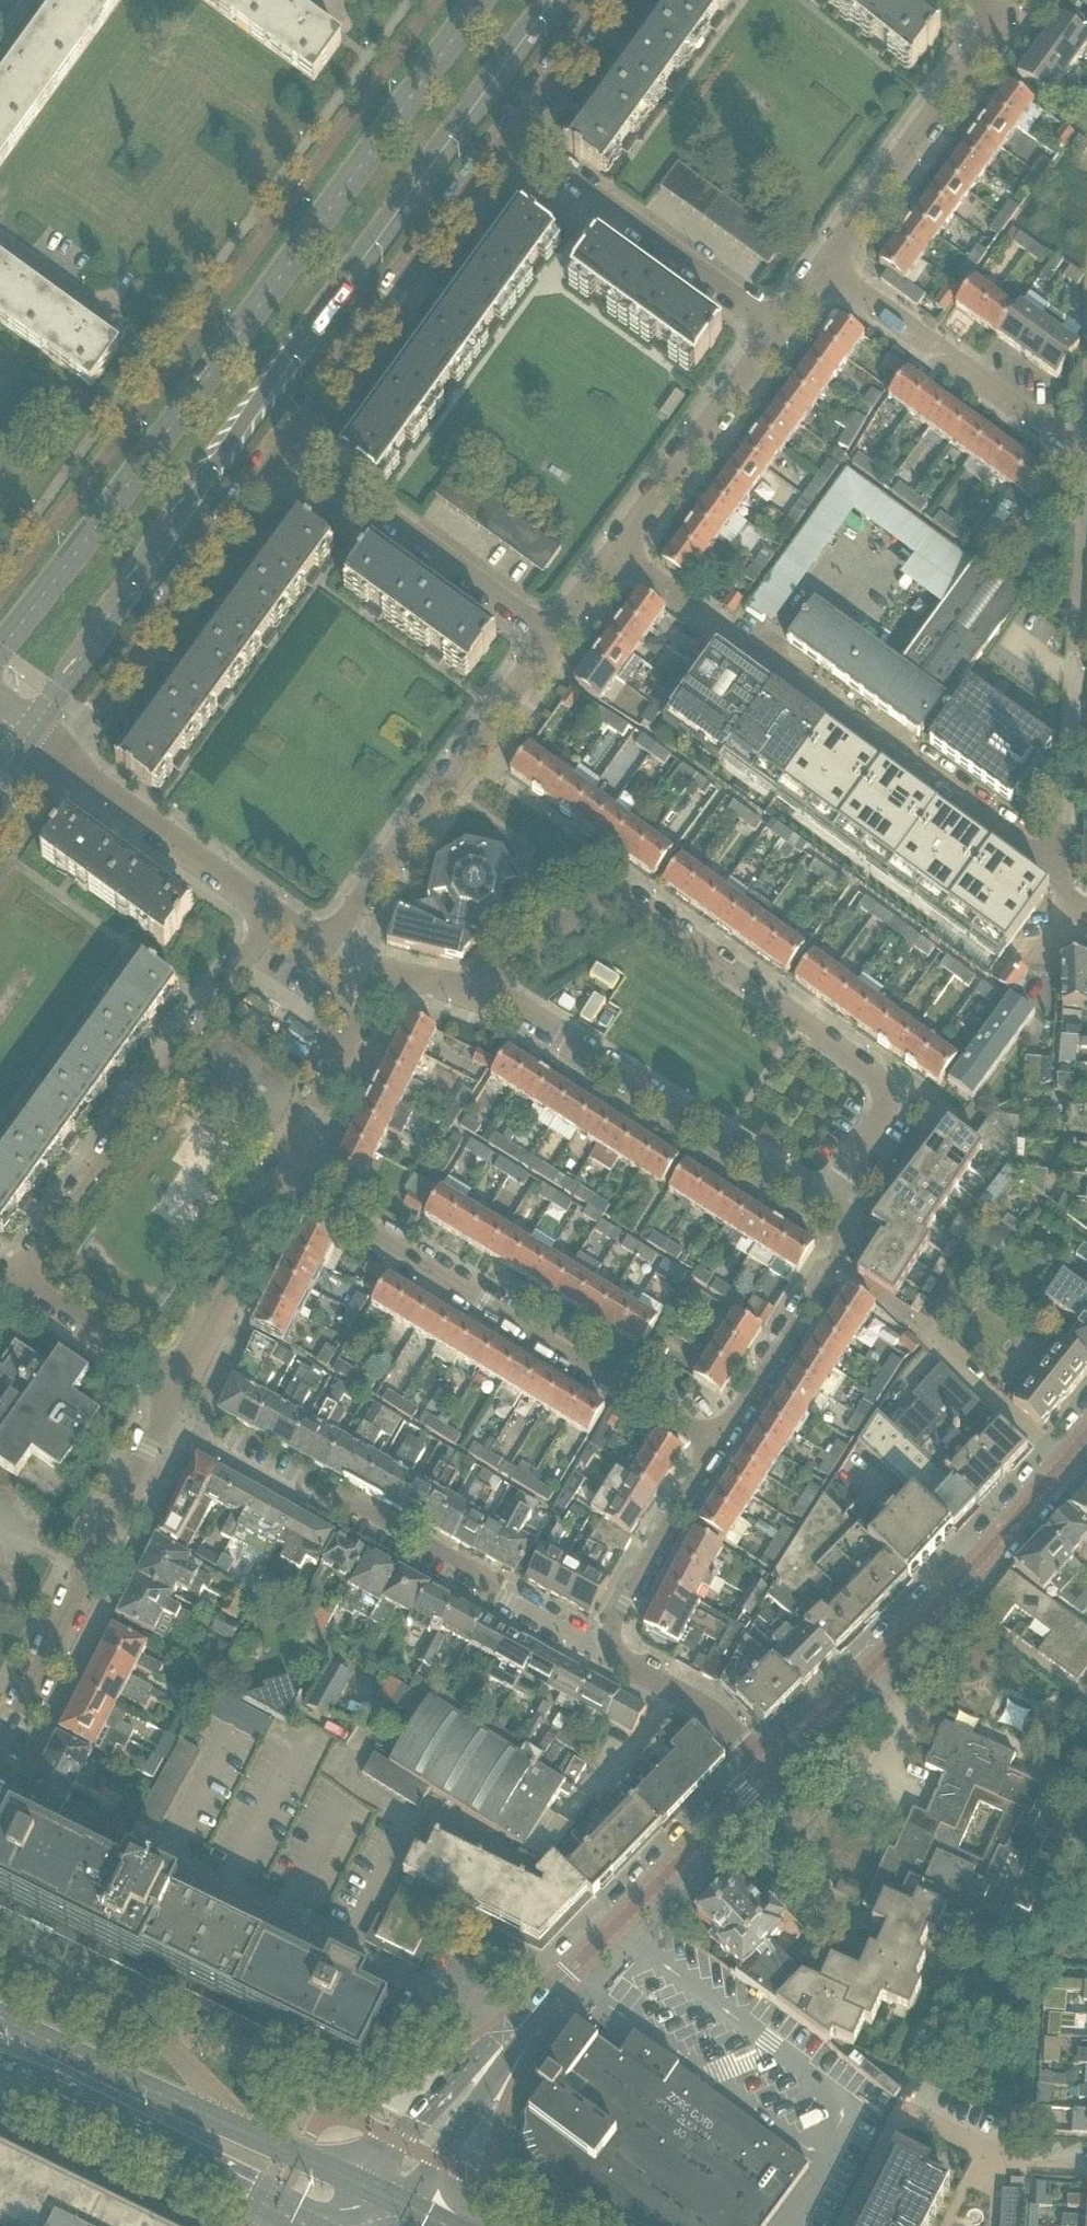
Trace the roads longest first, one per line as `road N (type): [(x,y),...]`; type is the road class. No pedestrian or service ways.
road 1 (secondary): [(27,735),(554,0)]
road 2 (secondary): [(473,0),(0,651)]
road 3 (unclassified): [(481,995),(587,919),(612,906),(642,912),(866,1067),(896,1100),(827,1203)]
road 4 (residential): [(1063,873),(616,548)]
road 5 (unclassified): [(714,1443),(275,1172)]
road 6 (unclassified): [(150,1422),(601,1649)]
road 7 (unclassified): [(22,1263),(277,915)]
road 8 (tertiary): [(771,1771),(989,1549),(1062,1463)]
road 9 (residential): [(1063,873),(1086,453)]
road 10 (unclassified): [(827,1203),(481,995)]
road 11 (unclassified): [(60,759),(286,445)]
road 12 (unclassified): [(323,948),(551,637)]
road 13 (unclassified): [(286,445),(513,134)]
road 14 (unclassified): [(0,1749),(150,1422)]
road 15 (tertiary): [(521,2024),(771,1771)]
road 16 (unclassified): [(773,334),(513,134)]
road 17 (unclassified): [(551,637),(286,445)]
road 18 (residential): [(1086,450),(824,265)]
road 19 (unclassified): [(824,265),(983,51),(991,29),(981,0)]
road 20 (primary): [(25,2085),(300,2225)]
road 21 (unclassified): [(229,2125),(149,2027),(0,1953)]
road 22 (unclassified): [(714,1443),(844,1238),(844,1213),(827,1203)]
road 23 (unclassified): [(277,915),(60,759)]
road 24 (unclassified): [(616,548),(773,334)]
road 25 (primary): [(229,2125),(0,2017)]
road 26 (unclassified): [(601,1649),(714,1443)]
road 27 (tertiary): [(521,2024),(359,2186)]
road 28 (unclassified): [(175,1370),(275,1172)]
road 29 (tertiary): [(404,2209),(521,2024)]
road 30 (unclassified): [(275,1172),(375,978)]
road 31 (unclassified): [(771,1771),(712,1710),(601,1649)]
road 32 (unclassified): [(175,1370),(22,1263)]
road 33 (unclassified): [(1062,1463),(929,1337)]
road 34 (unclassified): [(513,134),(610,0)]
road 35 (residential): [(125,333),(0,244)]
road 36 (primary): [(359,2186),(229,2125)]

